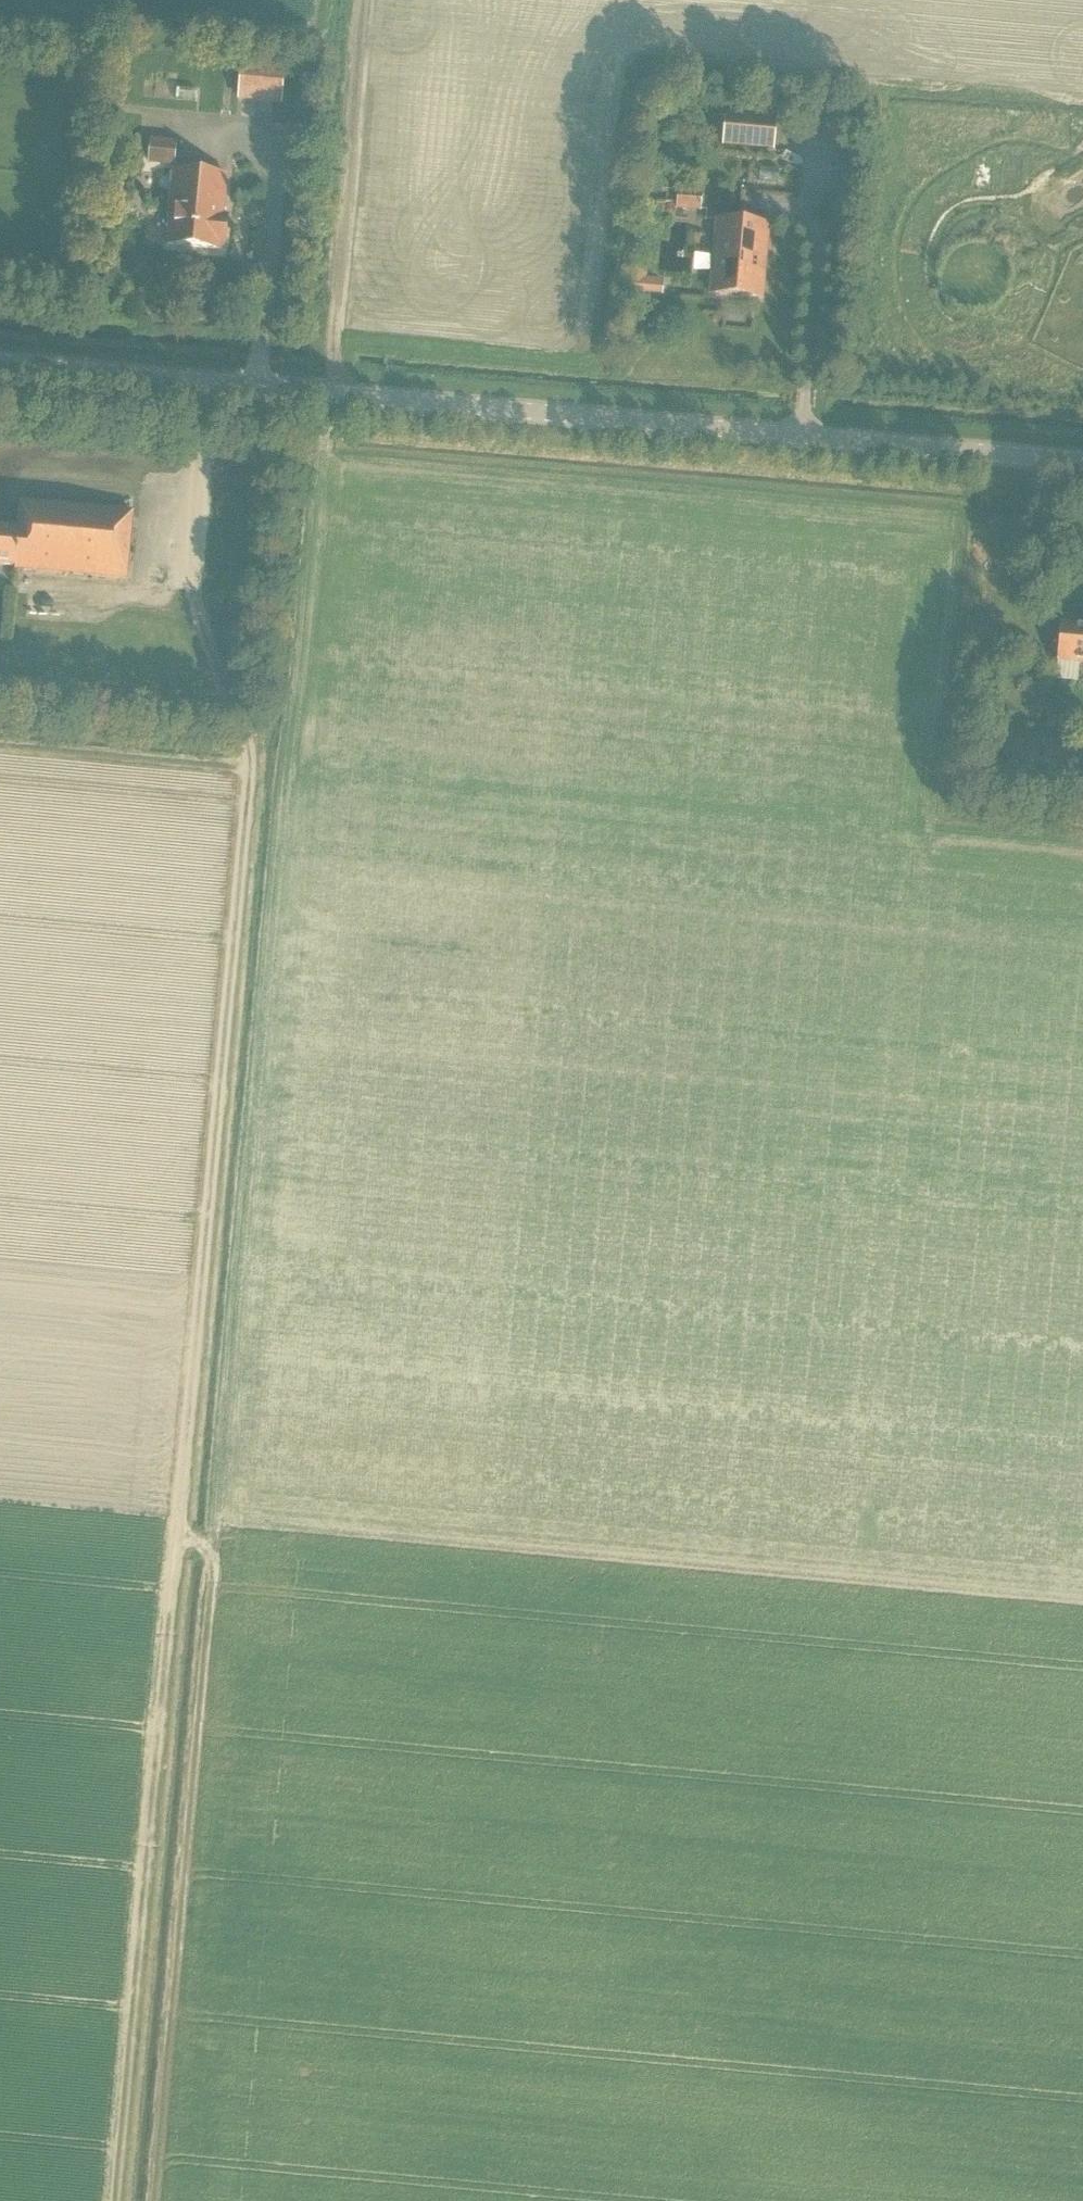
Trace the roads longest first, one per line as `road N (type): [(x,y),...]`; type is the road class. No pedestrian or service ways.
road 1 (tertiary): [(1082,460),(0,361)]

